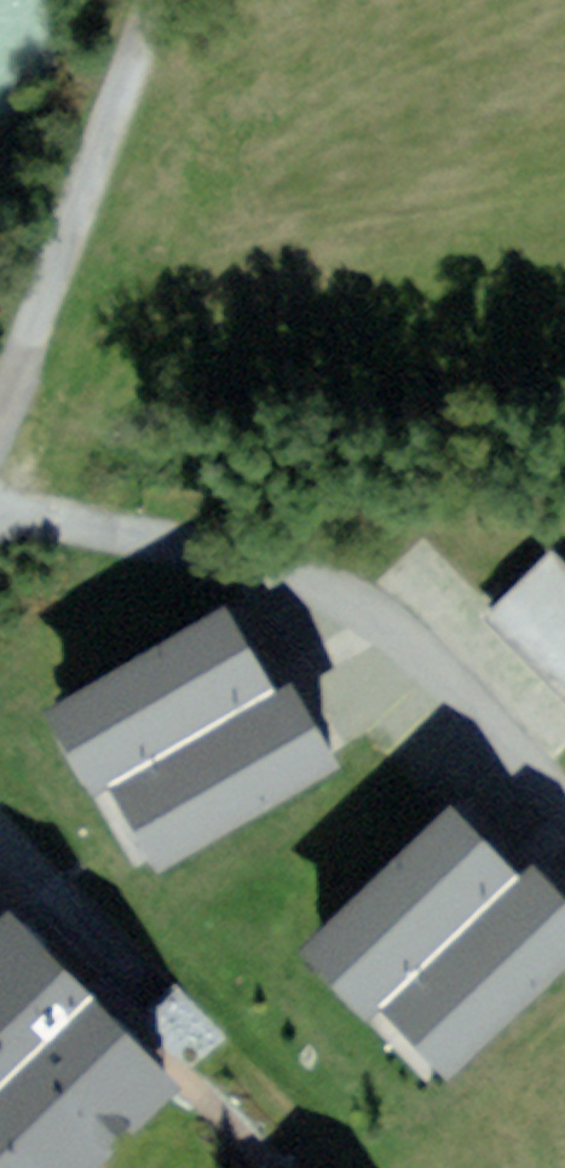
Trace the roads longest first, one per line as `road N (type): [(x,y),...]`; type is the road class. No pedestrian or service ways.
road 1 (residential): [(0,513),(193,544),(330,593),(418,656),(564,804)]
road 2 (track): [(161,0),(0,392)]

